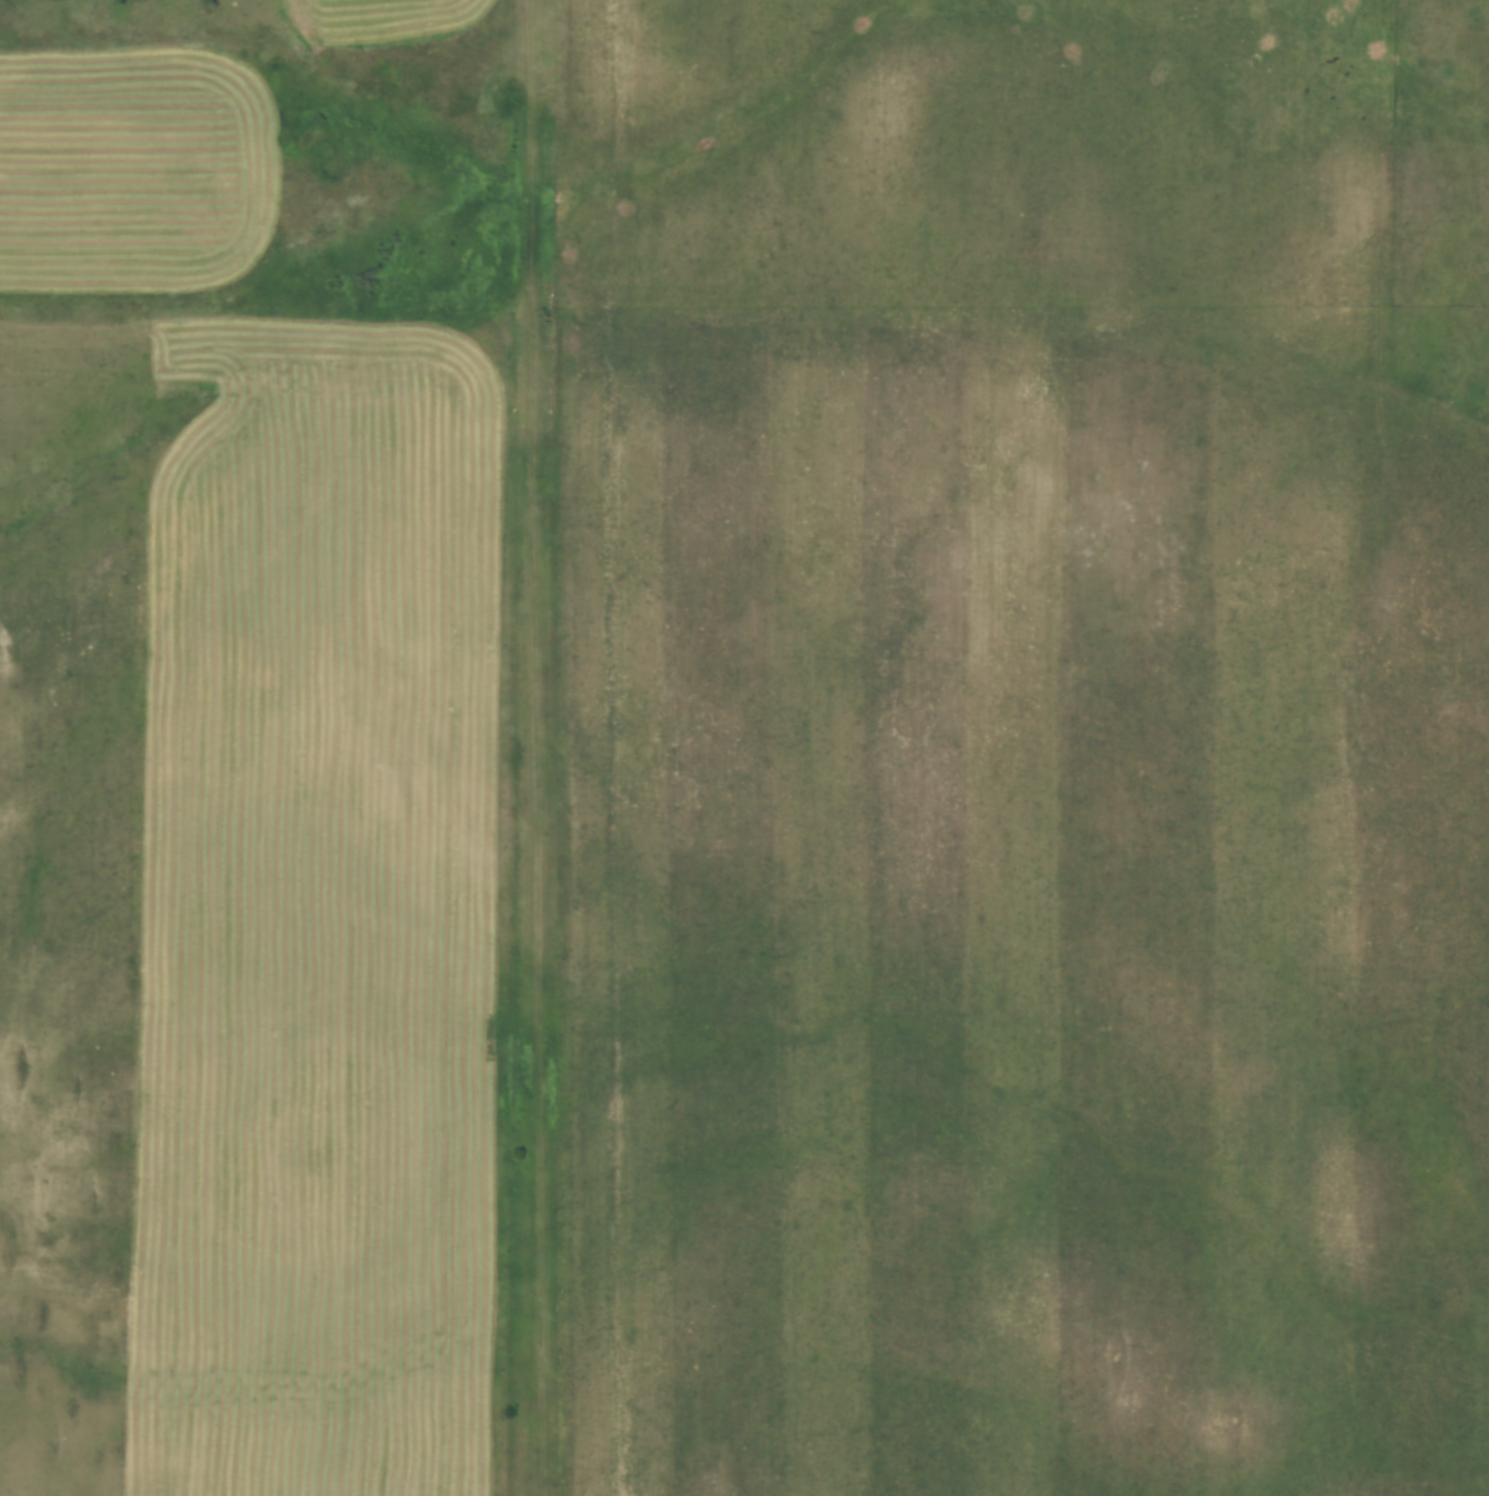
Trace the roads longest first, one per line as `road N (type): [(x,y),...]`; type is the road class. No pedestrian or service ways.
road 1 (track): [(536,1495),(528,0)]
road 2 (track): [(291,326),(0,332)]

